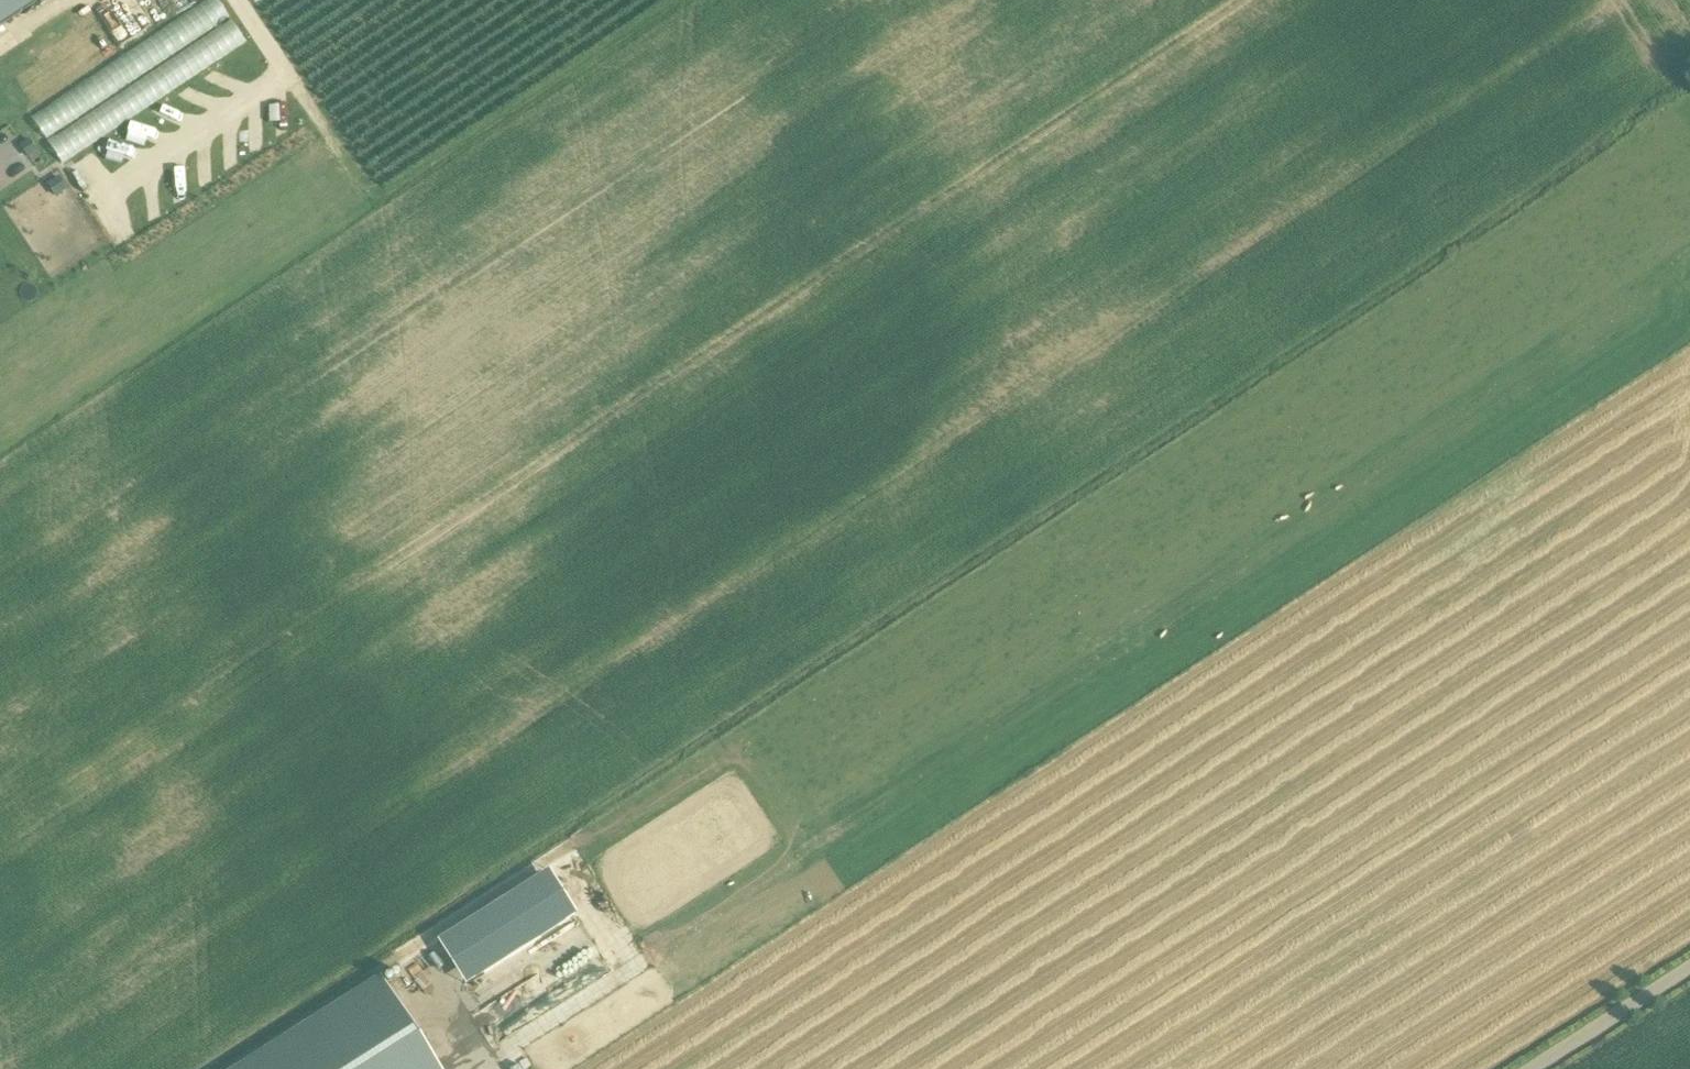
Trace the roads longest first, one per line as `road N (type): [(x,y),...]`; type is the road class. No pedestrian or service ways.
road 1 (unclassified): [(1689,968),(1531,1068)]

